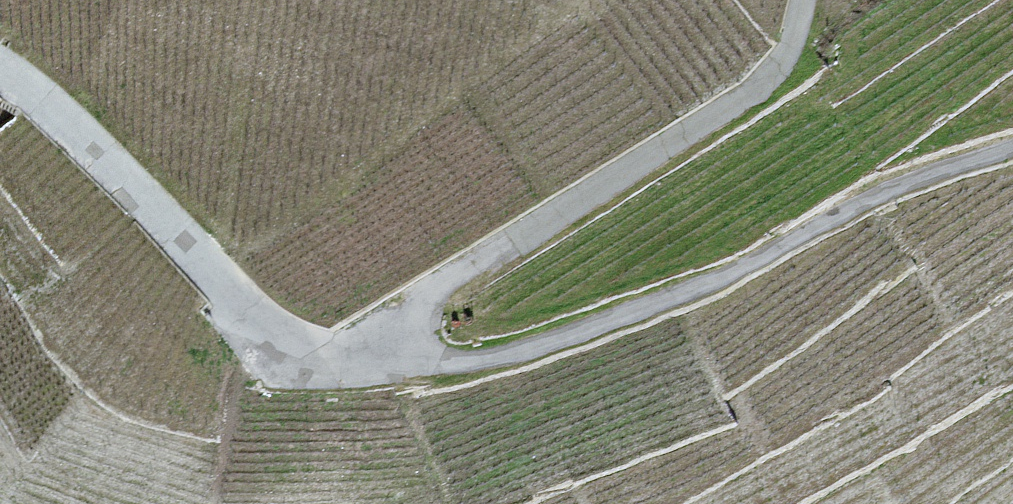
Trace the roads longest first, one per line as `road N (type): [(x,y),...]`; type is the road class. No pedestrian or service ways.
road 1 (unclassified): [(1012,148),(868,199),(719,279),(560,338),(482,360),(354,370),(303,359),(272,337),(69,125),(0,71)]
road 2 (track): [(374,371),(417,309),(783,90),(807,62),(825,0)]

